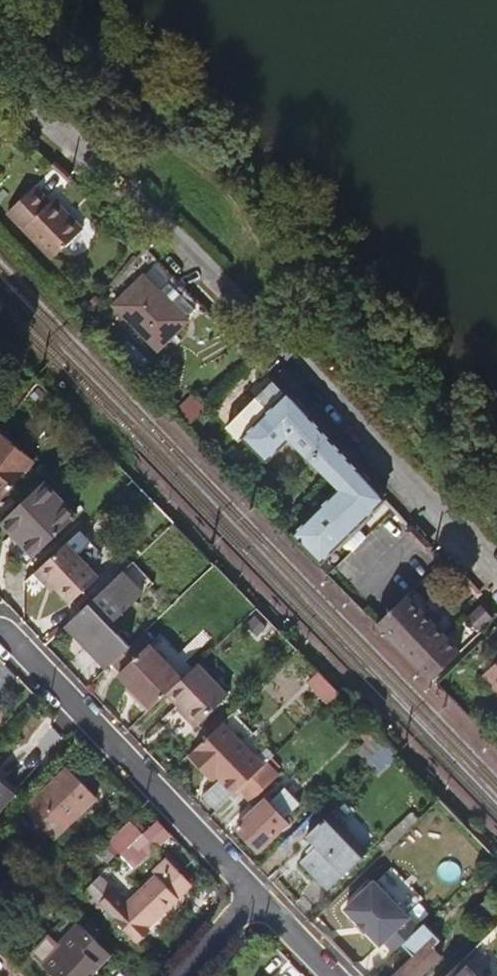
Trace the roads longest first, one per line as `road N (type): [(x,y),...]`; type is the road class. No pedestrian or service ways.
road 1 (residential): [(7,628),(257,896)]
road 2 (residential): [(496,568),(291,355)]

